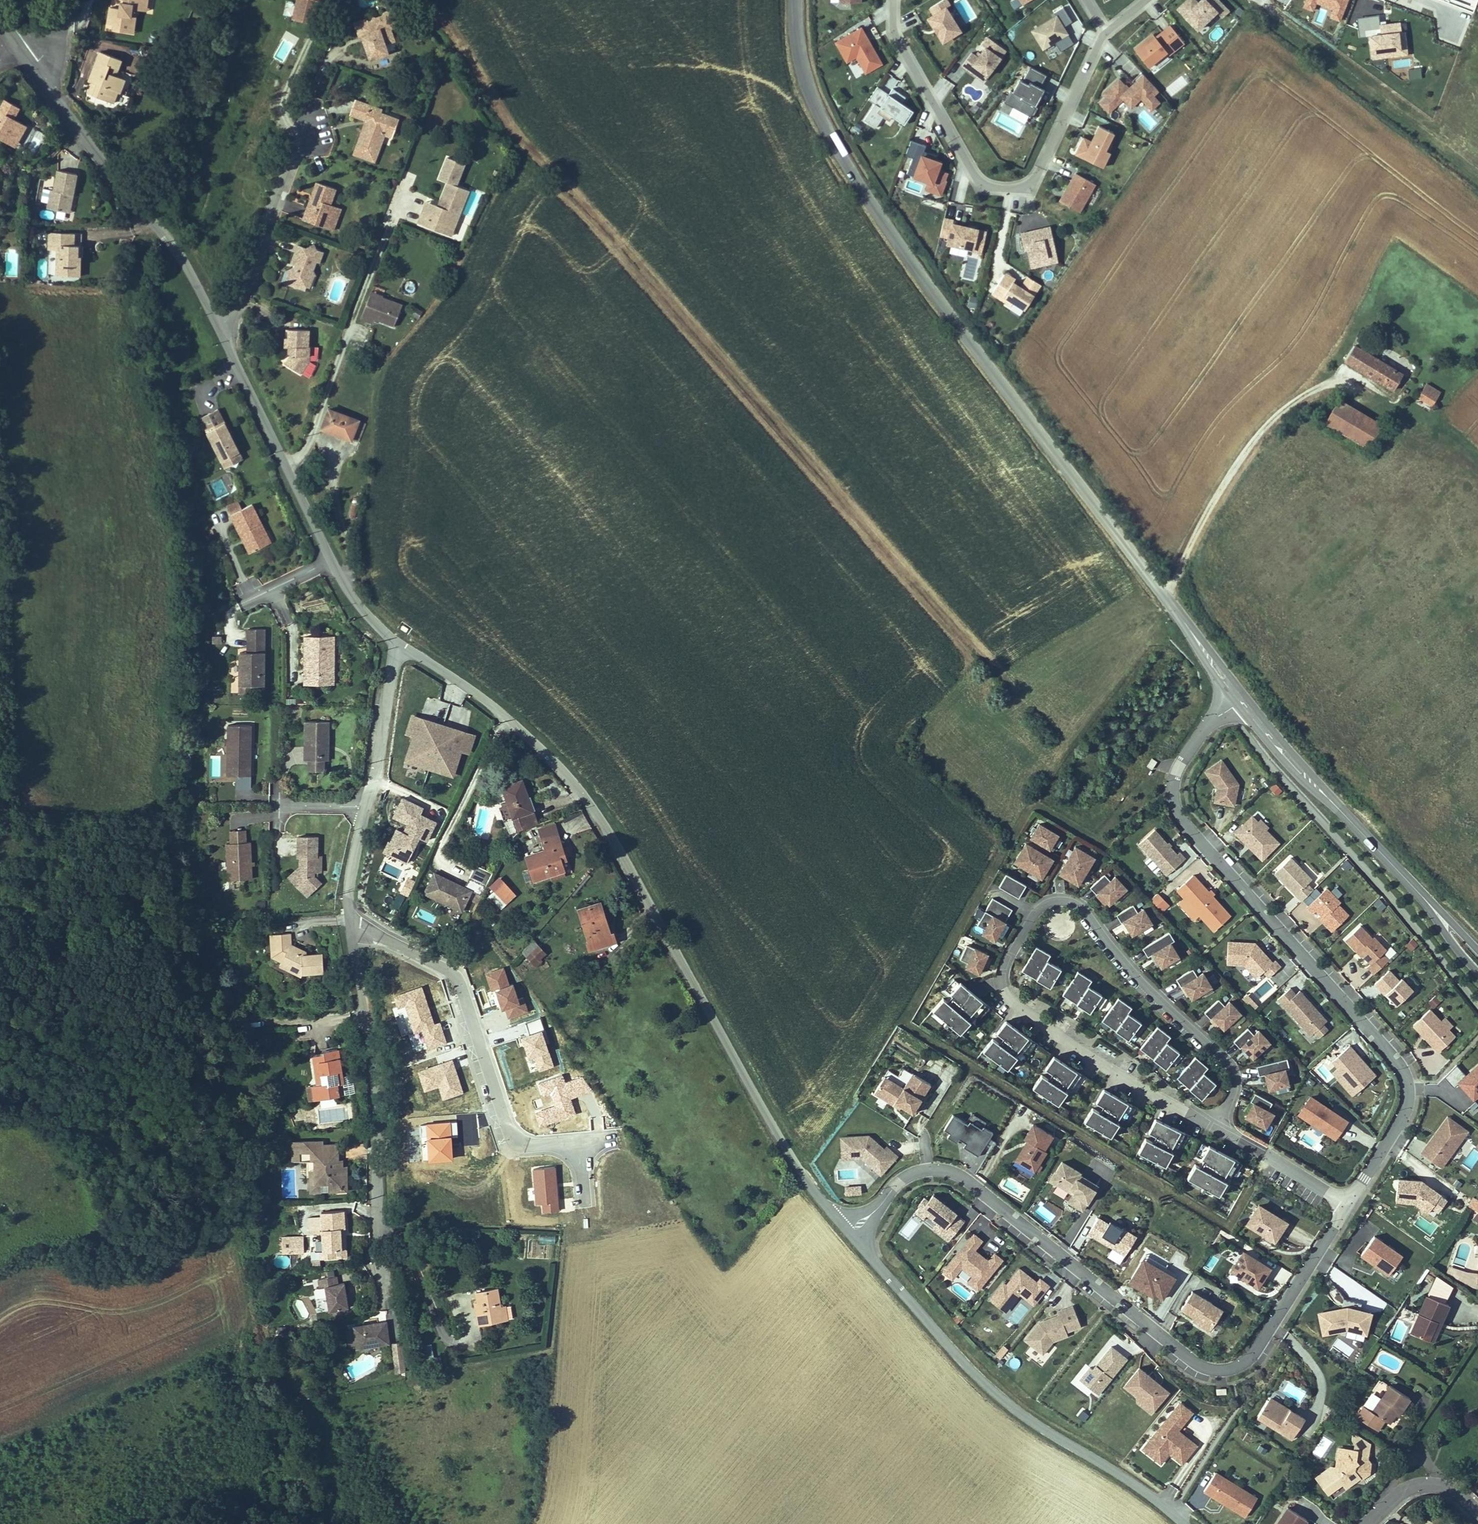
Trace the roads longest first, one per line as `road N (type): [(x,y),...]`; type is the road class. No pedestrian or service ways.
road 1 (tertiary): [(793,0),(807,89),(879,213),(1239,703)]
road 2 (residential): [(390,639),(508,722),(581,794),(808,1187),(849,1236)]
road 3 (residential): [(849,1236),(908,1177),(957,1175),(1191,1361),(1219,1372),(1257,1351),(1346,1206)]
road 4 (residential): [(1214,1128),(1008,998),(1003,967),(1037,911),(1058,902),(1081,909),(1133,976),(1222,1061),(1232,1080),(1228,1102)]
road 5 (residential): [(1346,1206),(1404,1110),(1402,1072),(1174,808),(1181,763),(1203,730),(1239,703)]
road 6 (residential): [(849,1236),(979,1379),(1183,1523)]
road 7 (residential): [(364,808),(347,888),(375,1090),(377,1237)]
road 8 (residential): [(1109,28),(1039,168),(1024,185),(1007,184),(976,168),(895,25),(895,0)]
road 9 (residential): [(45,77),(104,168),(178,252),(226,341)]
road 10 (track): [(1345,373),(1285,412),(1245,453),(1164,597)]
road 11 (tertiary): [(1239,703),(1416,891)]
road 12 (residential): [(226,341),(330,561)]
road 13 (residential): [(302,119),(226,341)]
road 14 (residential): [(390,639),(364,808)]
road 15 (residential): [(1346,1206),(1214,1128)]
road 16 (residential): [(1369,1523),(1397,1495),(1433,1485),(1477,1514)]

